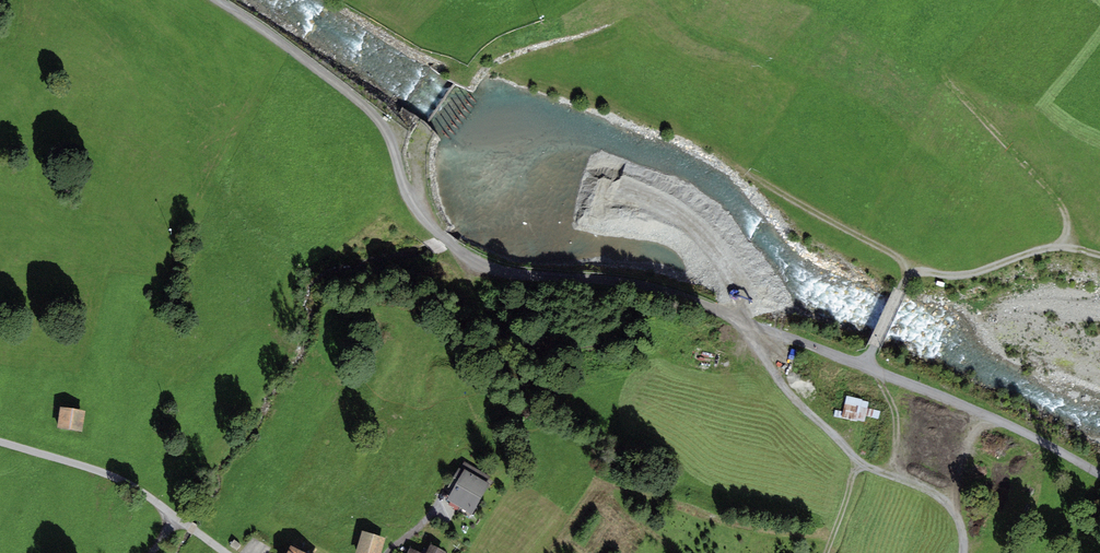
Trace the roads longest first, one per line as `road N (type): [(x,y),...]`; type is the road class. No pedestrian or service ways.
road 1 (track): [(964,552),(954,510),(938,495),(859,464),(733,318)]
road 2 (track): [(423,217),(452,246),(522,276),(659,288),(733,318)]
road 3 (track): [(423,217),(370,112),(215,0)]
road 4 (track): [(865,368),(1099,479)]
road 5 (residential): [(0,442),(122,480),(224,552)]
road 6 (track): [(910,265),(981,273),(1036,251),(1099,256)]
road 7 (track): [(733,318),(865,368)]

